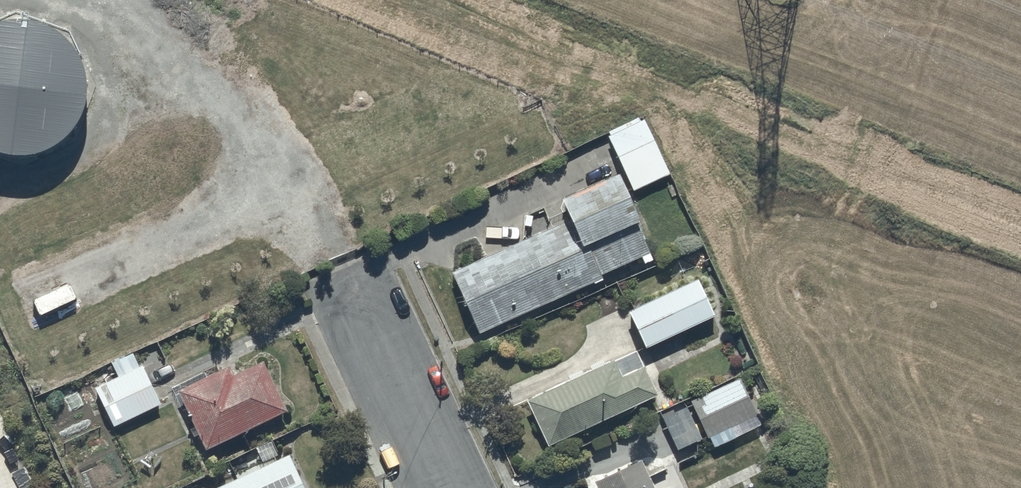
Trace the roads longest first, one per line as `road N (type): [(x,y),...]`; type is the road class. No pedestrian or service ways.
road 1 (residential): [(448,487),(360,302)]

